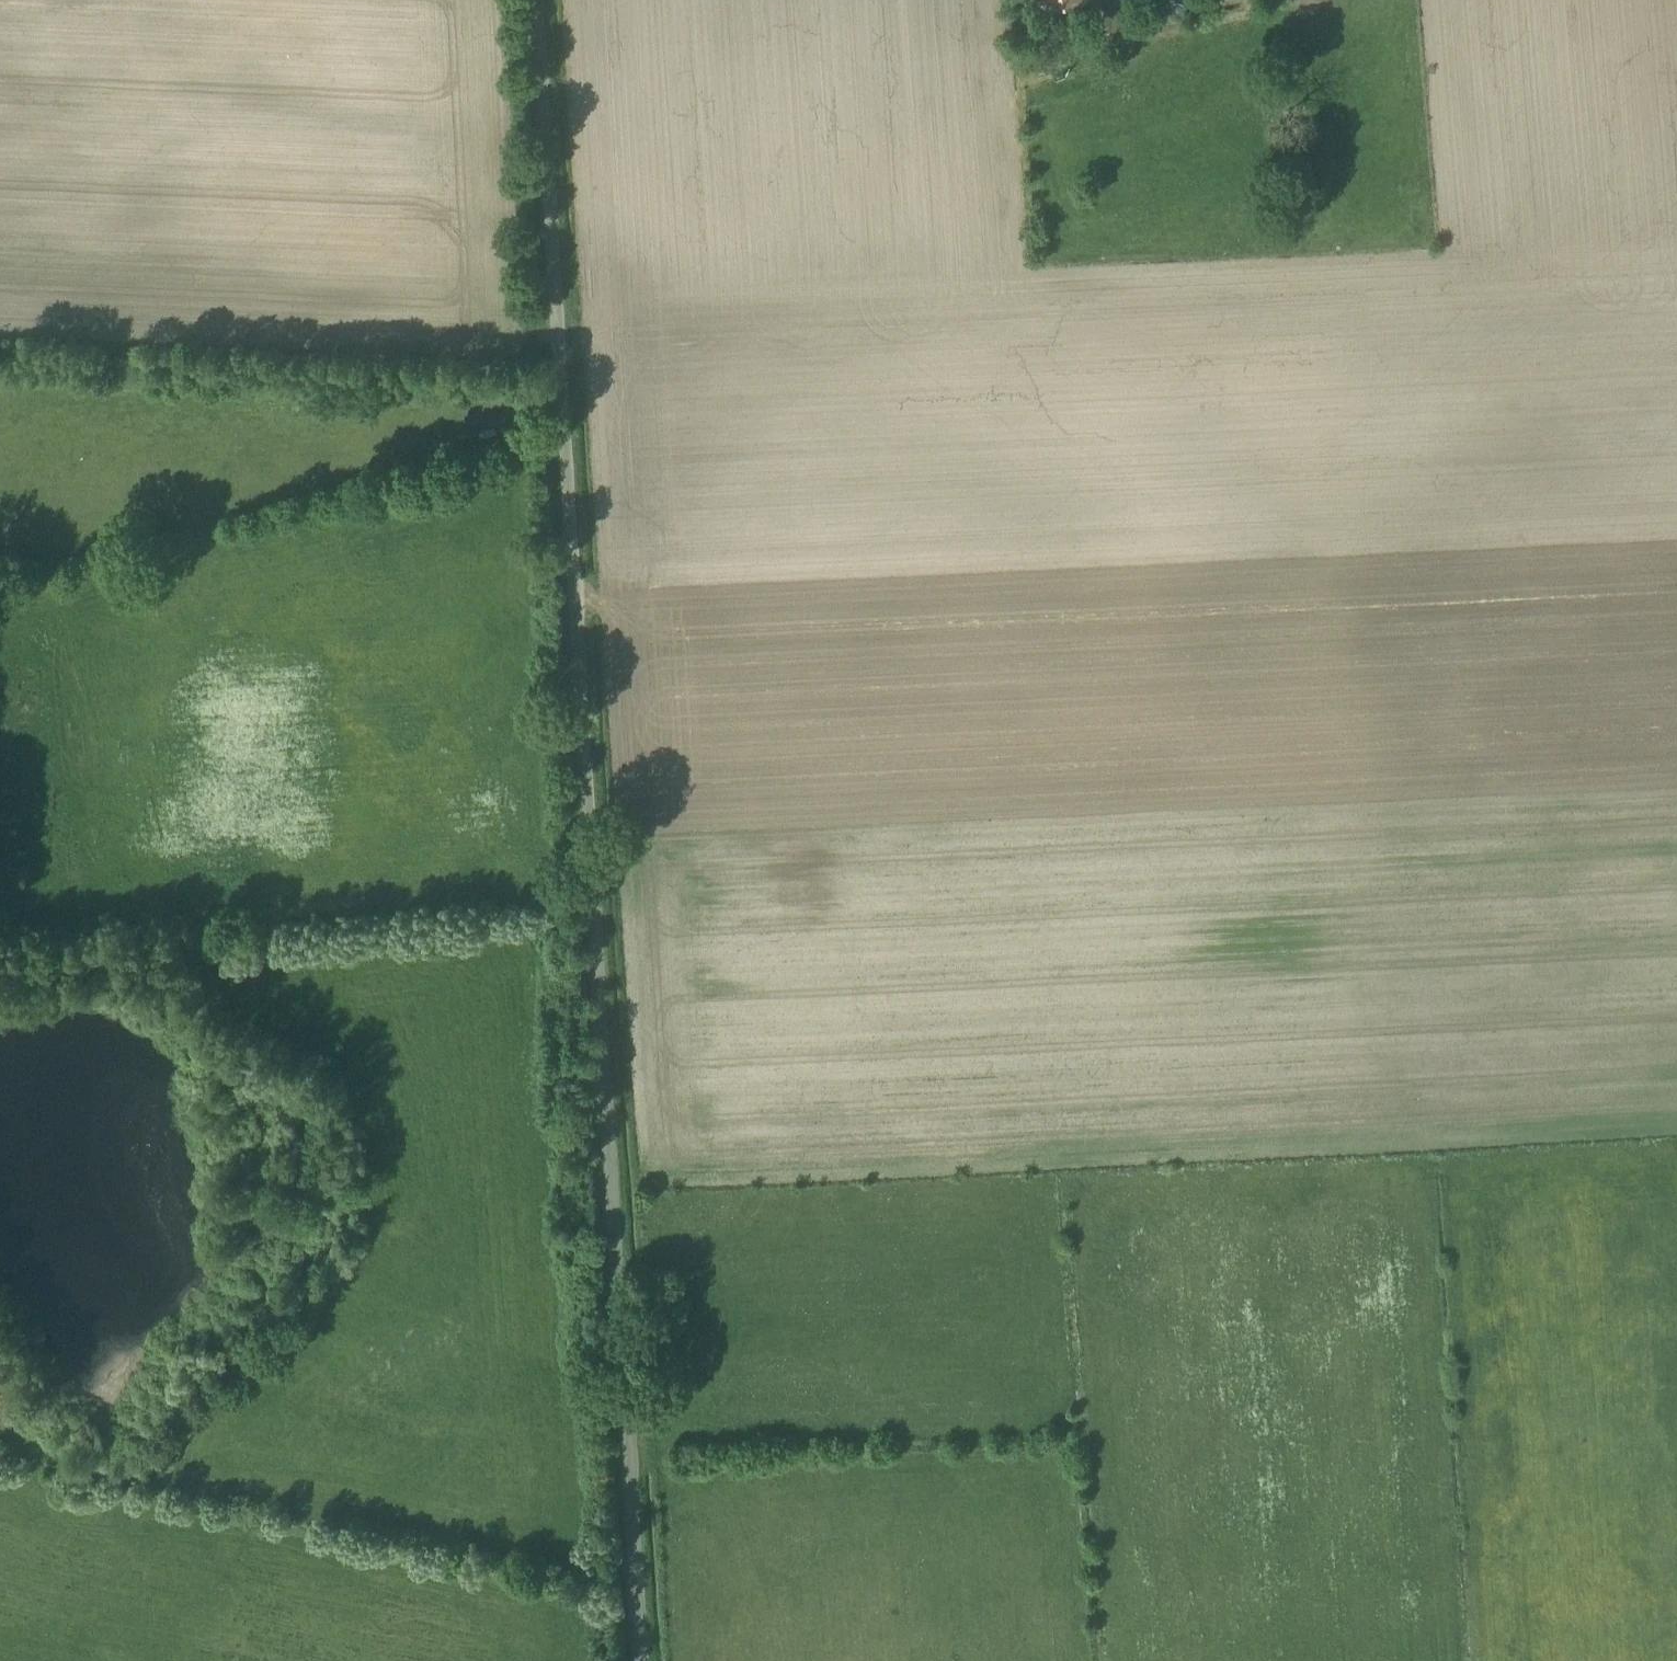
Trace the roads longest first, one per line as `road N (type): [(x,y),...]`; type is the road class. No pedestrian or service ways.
road 1 (unclassified): [(640,1660),(532,0)]

